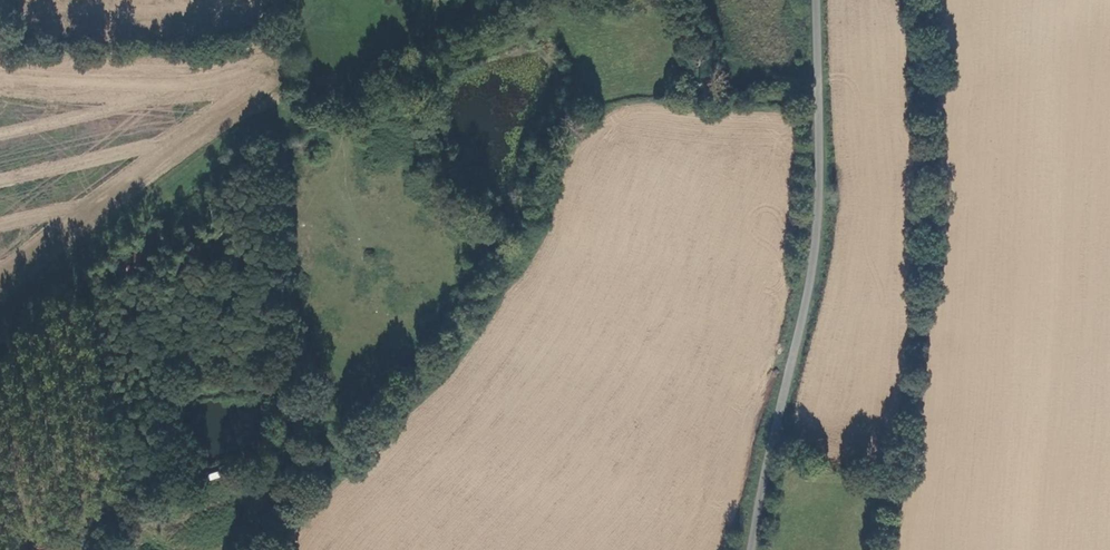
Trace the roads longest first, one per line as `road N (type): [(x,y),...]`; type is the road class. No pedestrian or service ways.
road 1 (unclassified): [(756,549),(819,263),(821,0)]

